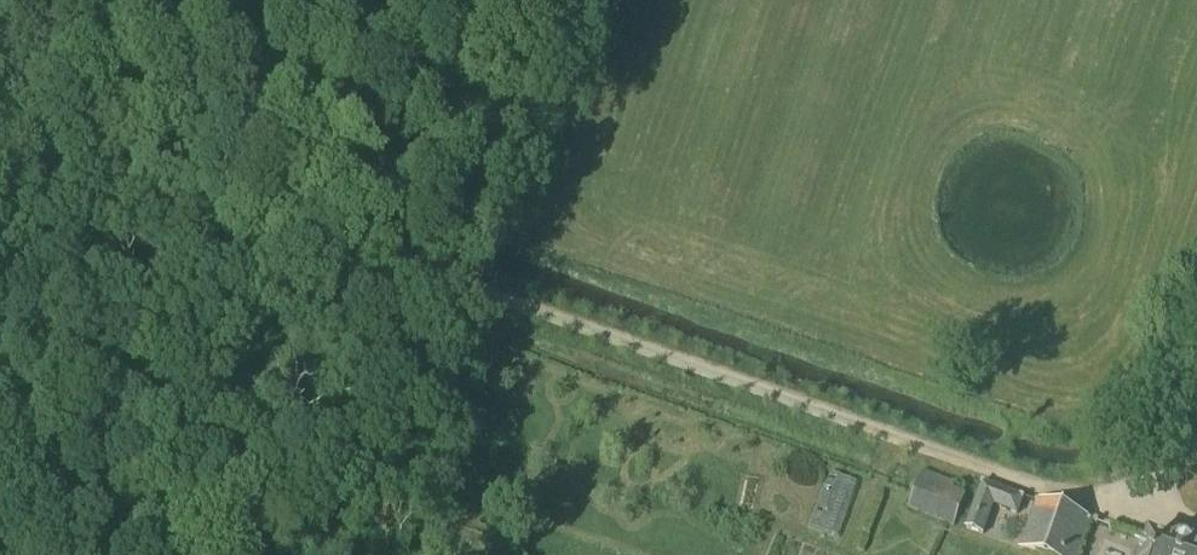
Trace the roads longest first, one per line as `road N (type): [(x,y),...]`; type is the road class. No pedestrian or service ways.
road 1 (track): [(431,269),(1196,538)]
road 2 (track): [(0,117),(431,269)]

